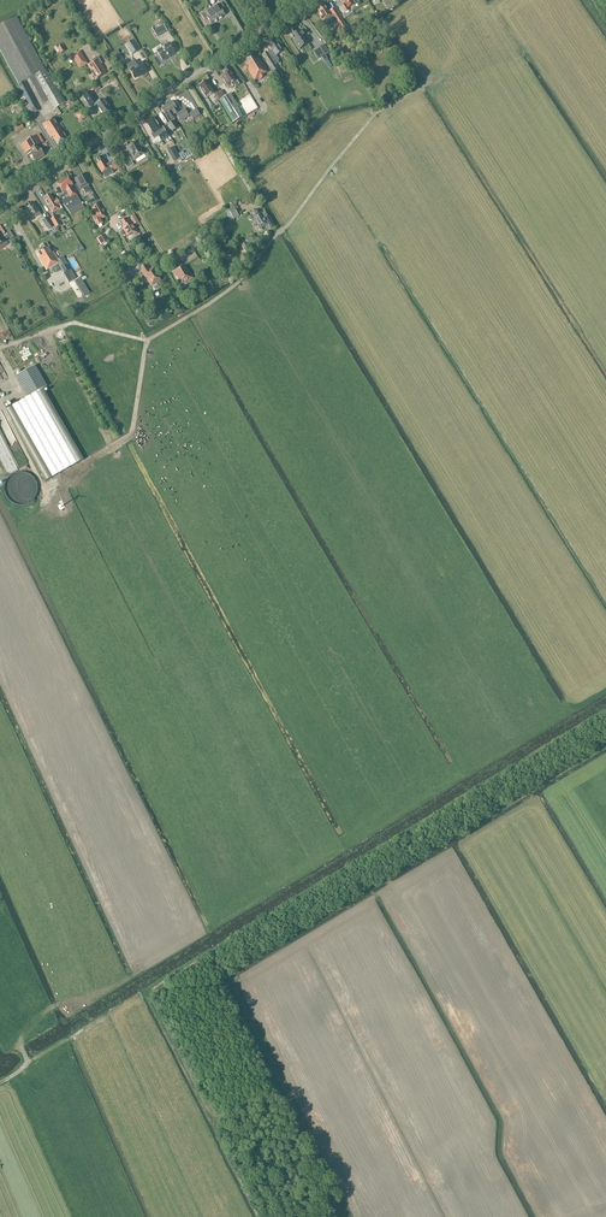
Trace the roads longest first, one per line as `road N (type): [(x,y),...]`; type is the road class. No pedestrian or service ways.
road 1 (tertiary): [(0,206),(185,80)]
road 2 (track): [(182,257),(167,259),(128,199),(94,172),(82,150)]
road 3 (tertiary): [(185,80),(305,0)]
road 4 (unclassified): [(257,196),(185,80)]
road 5 (track): [(136,264),(75,155)]

